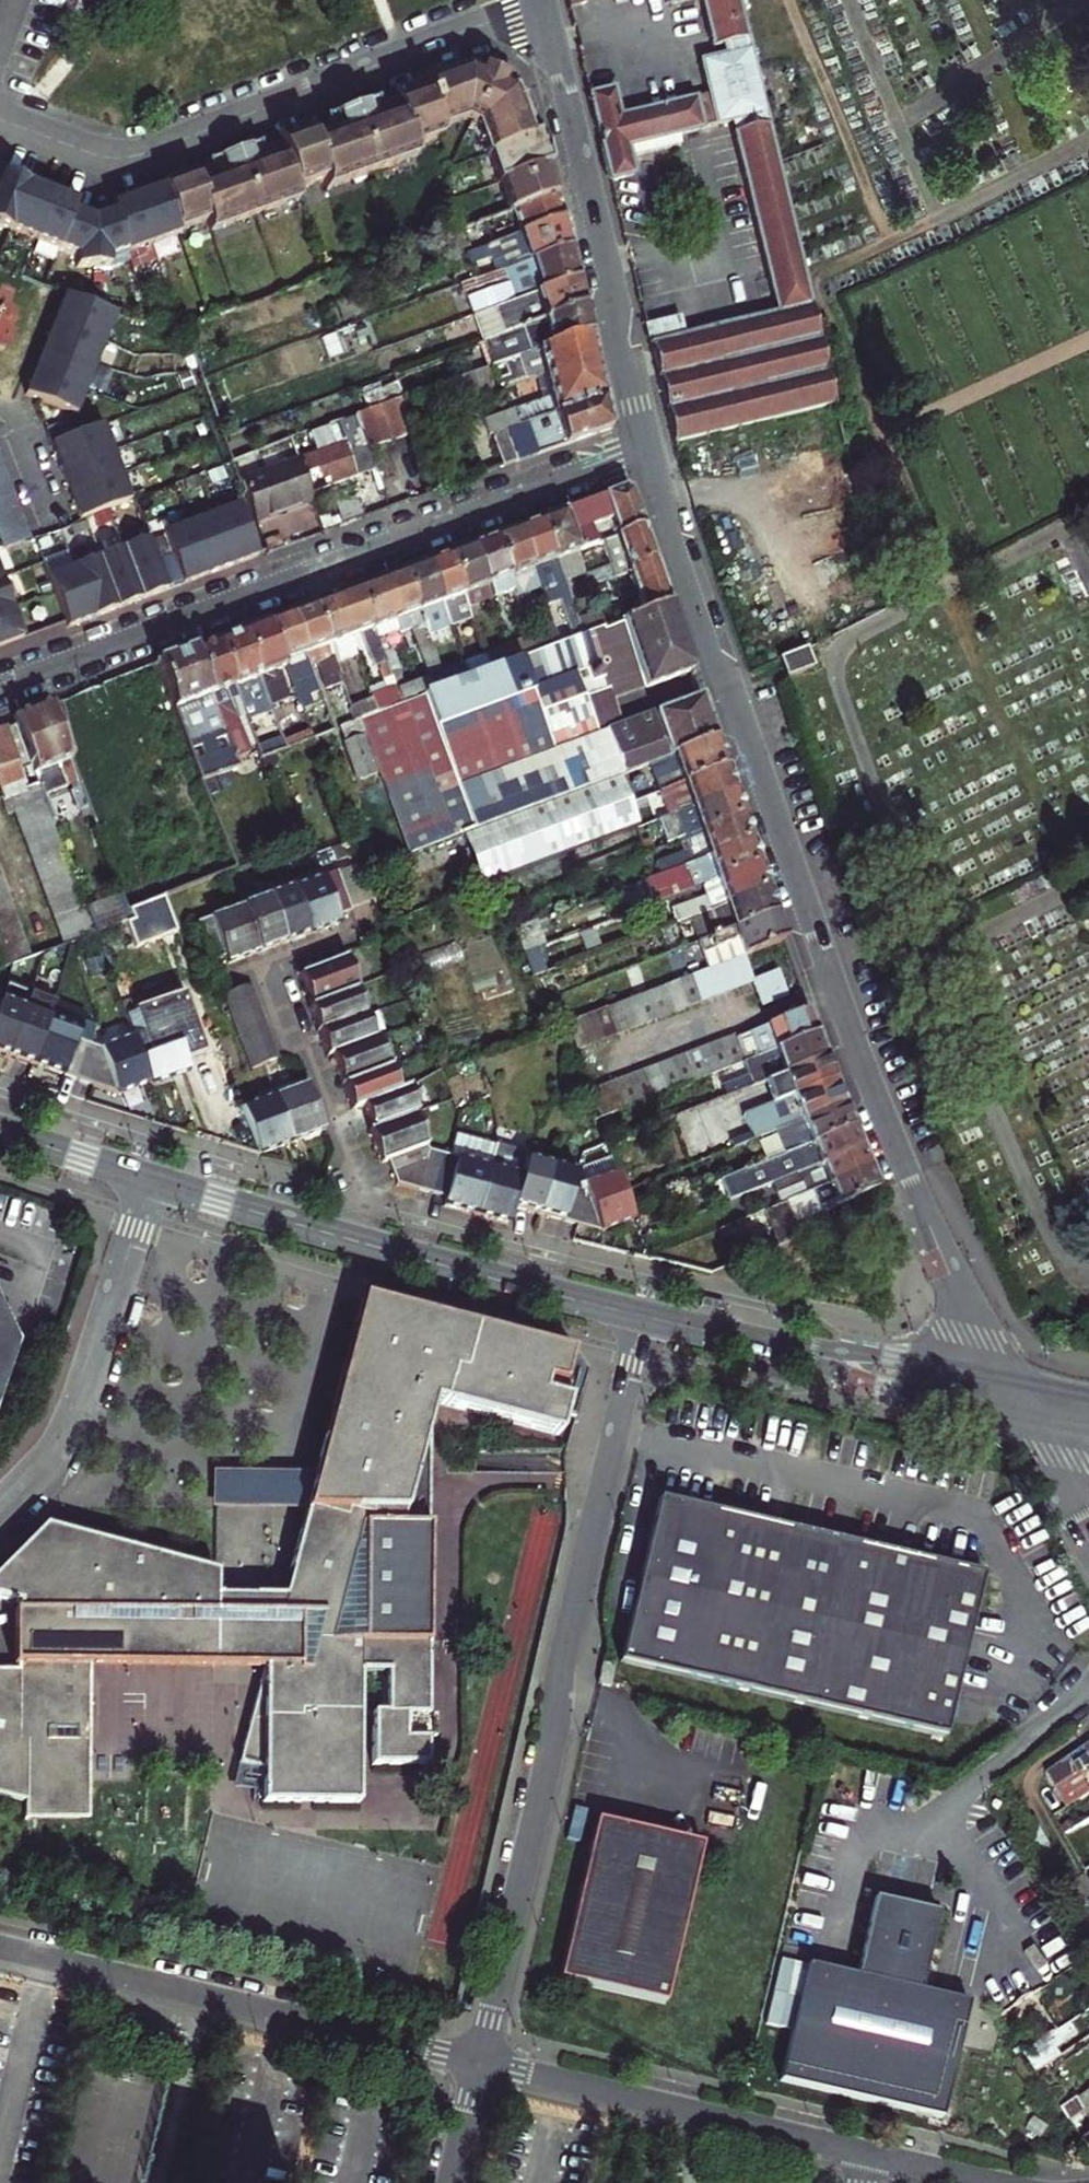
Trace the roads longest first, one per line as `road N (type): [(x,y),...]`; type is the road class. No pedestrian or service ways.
road 1 (residential): [(647,443),(859,1056),(935,1240),(1014,1396)]
road 2 (residential): [(644,1317),(565,1646),(555,1737),(480,2063)]
road 3 (residential): [(0,687),(647,443)]
road 4 (residential): [(0,119),(94,153),(144,155),(536,6)]
road 5 (tertiary): [(152,1180),(644,1317)]
road 6 (residential): [(0,1949),(480,2063)]
road 7 (residential): [(536,6),(647,443)]
road 8 (residential): [(480,2063),(865,2152)]
road 9 (tertiary): [(644,1317),(1014,1396)]
road 10 (residential): [(0,1510),(59,1442),(152,1180)]
road 11 (residential): [(1014,1396),(1088,1546)]
road 12 (tertiary): [(0,1130),(152,1180)]
road 13 (residential): [(60,522),(22,420),(0,414)]
road 14 (residential): [(865,2152),(988,2182)]
road 15 (residential): [(452,2182),(480,2063)]

